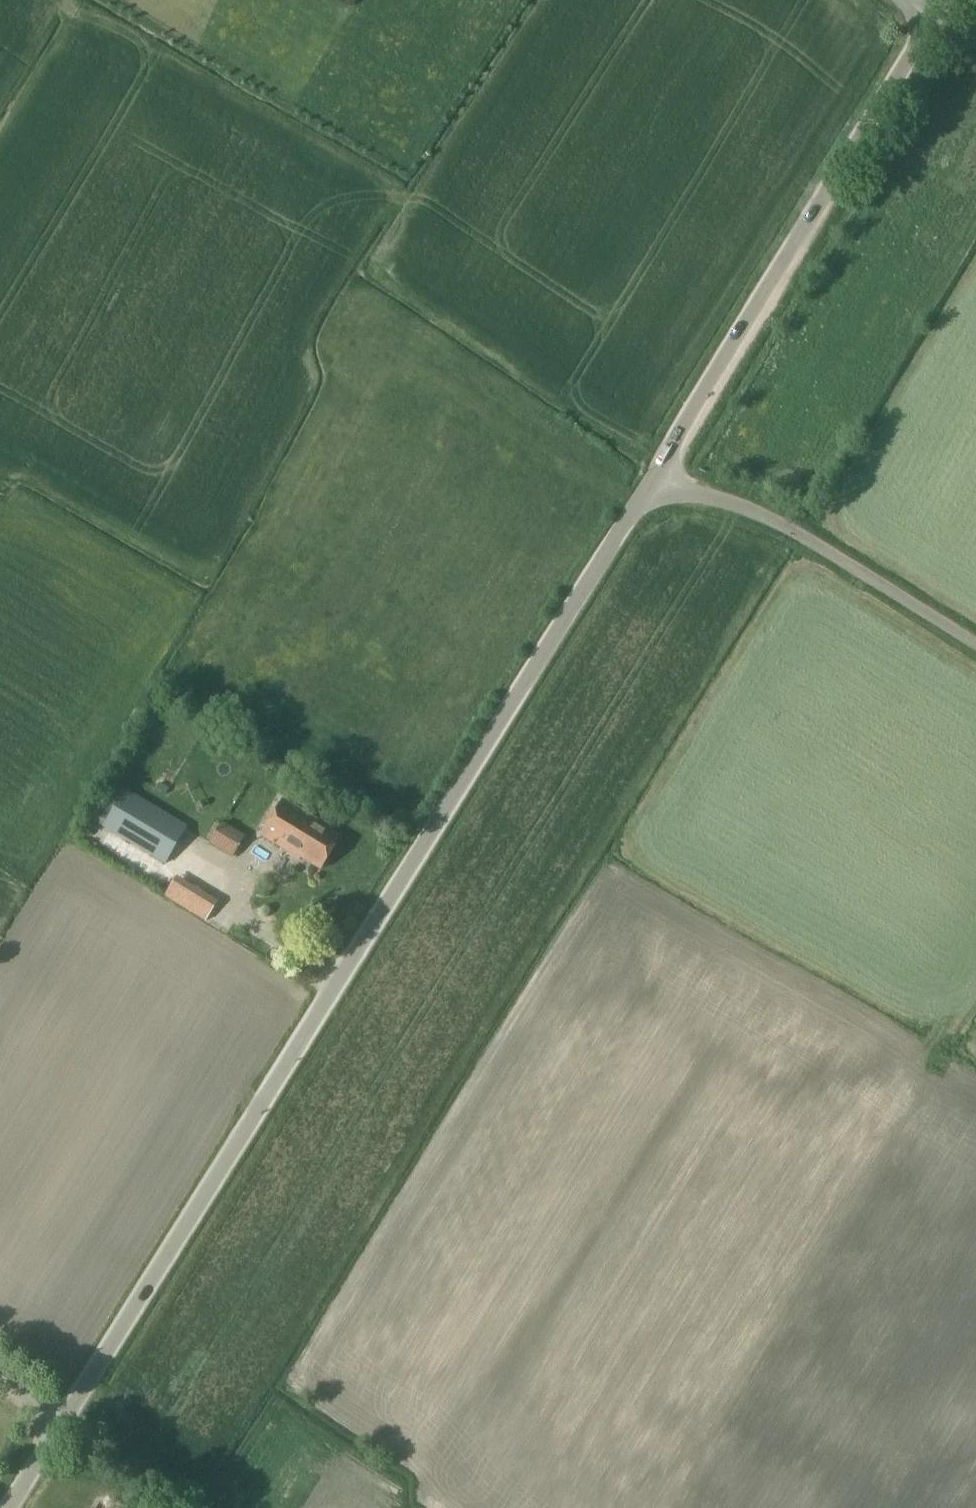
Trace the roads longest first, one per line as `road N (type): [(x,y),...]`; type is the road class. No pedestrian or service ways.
road 1 (unclassified): [(653,478),(9,1507)]
road 2 (unclassified): [(935,14),(653,478)]
road 3 (unclassified): [(975,643),(769,517),(653,478)]

